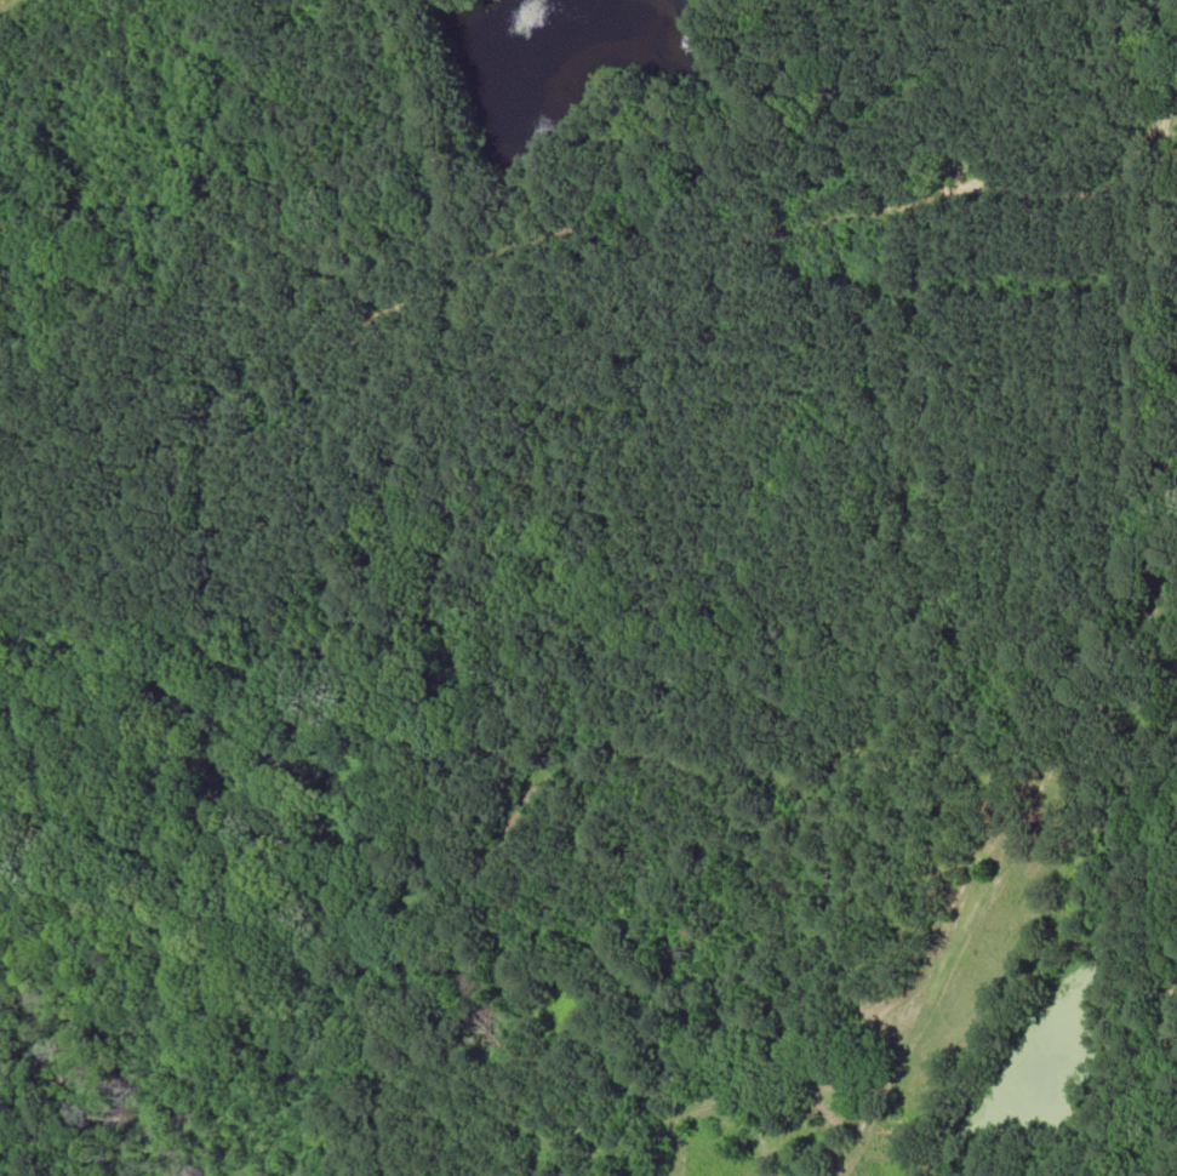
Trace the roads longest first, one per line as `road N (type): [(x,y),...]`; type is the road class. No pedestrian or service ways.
road 1 (residential): [(1141,1175),(1156,590)]
road 2 (residential): [(1156,590),(1024,724),(920,877),(915,948),(821,1016)]
road 3 (residential): [(1156,590),(1154,252),(1166,108),(1176,98)]

